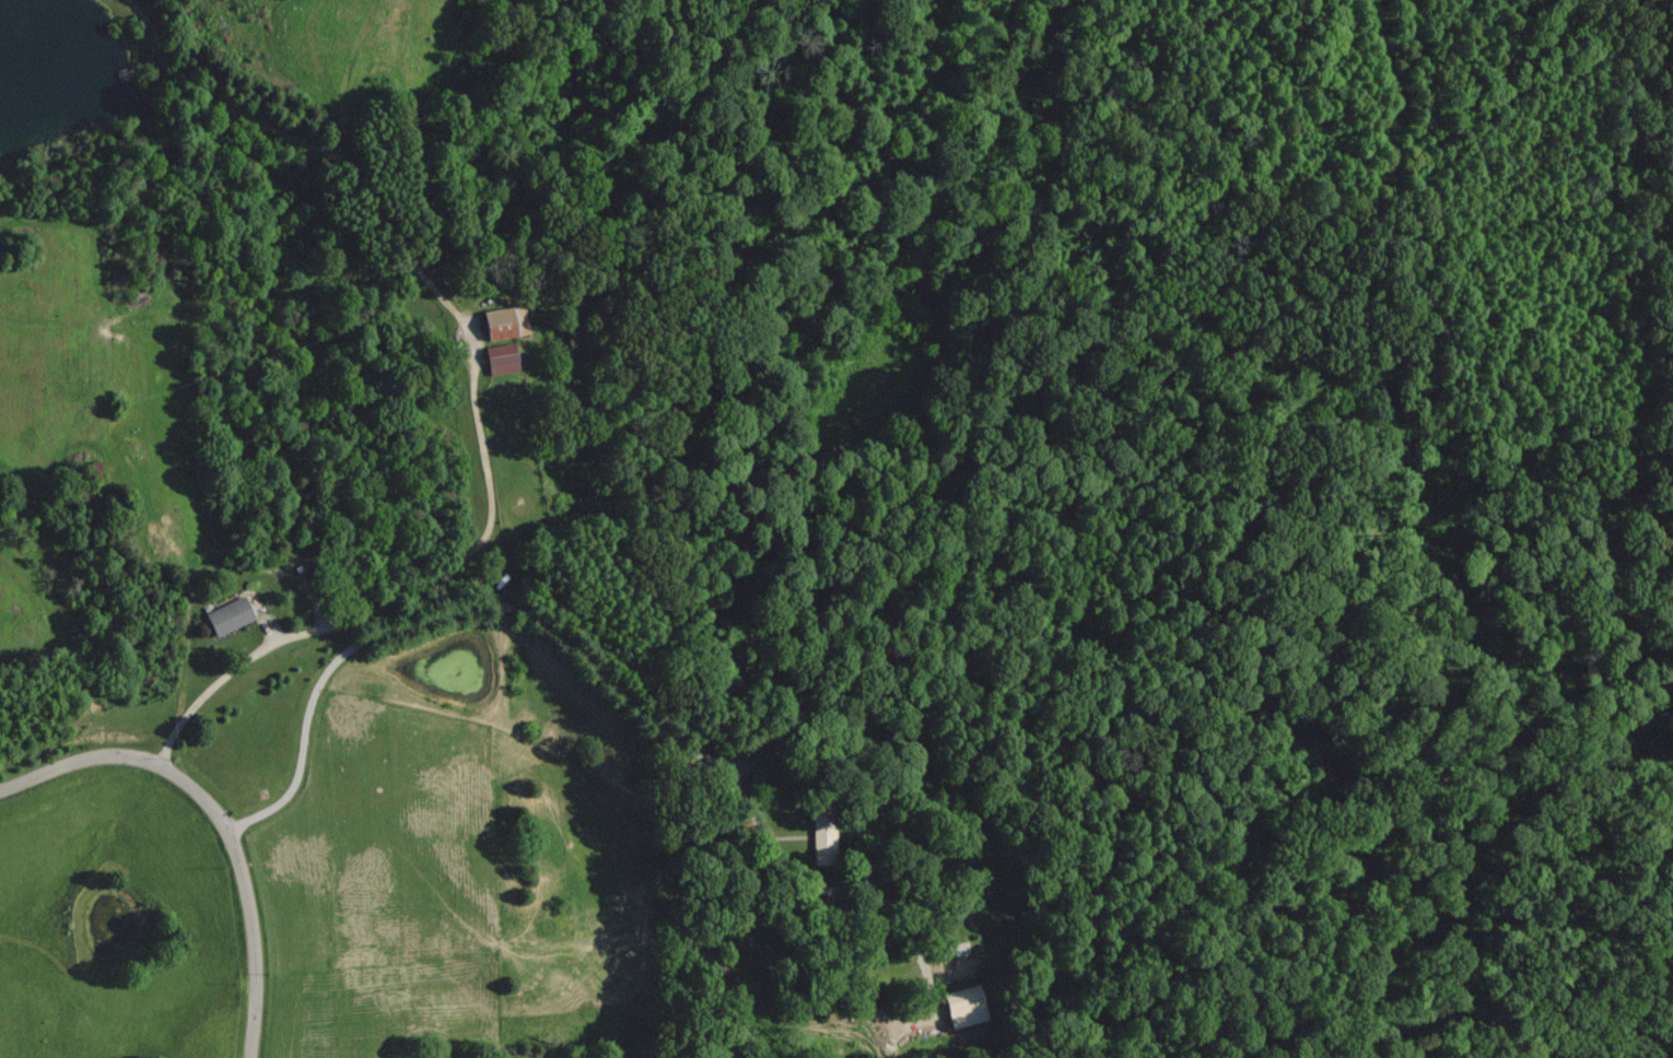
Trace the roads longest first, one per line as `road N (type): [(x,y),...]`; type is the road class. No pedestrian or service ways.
road 1 (residential): [(247,1057),(253,971),(244,895),(220,825),(199,801),(149,764),(120,756),(0,790)]

